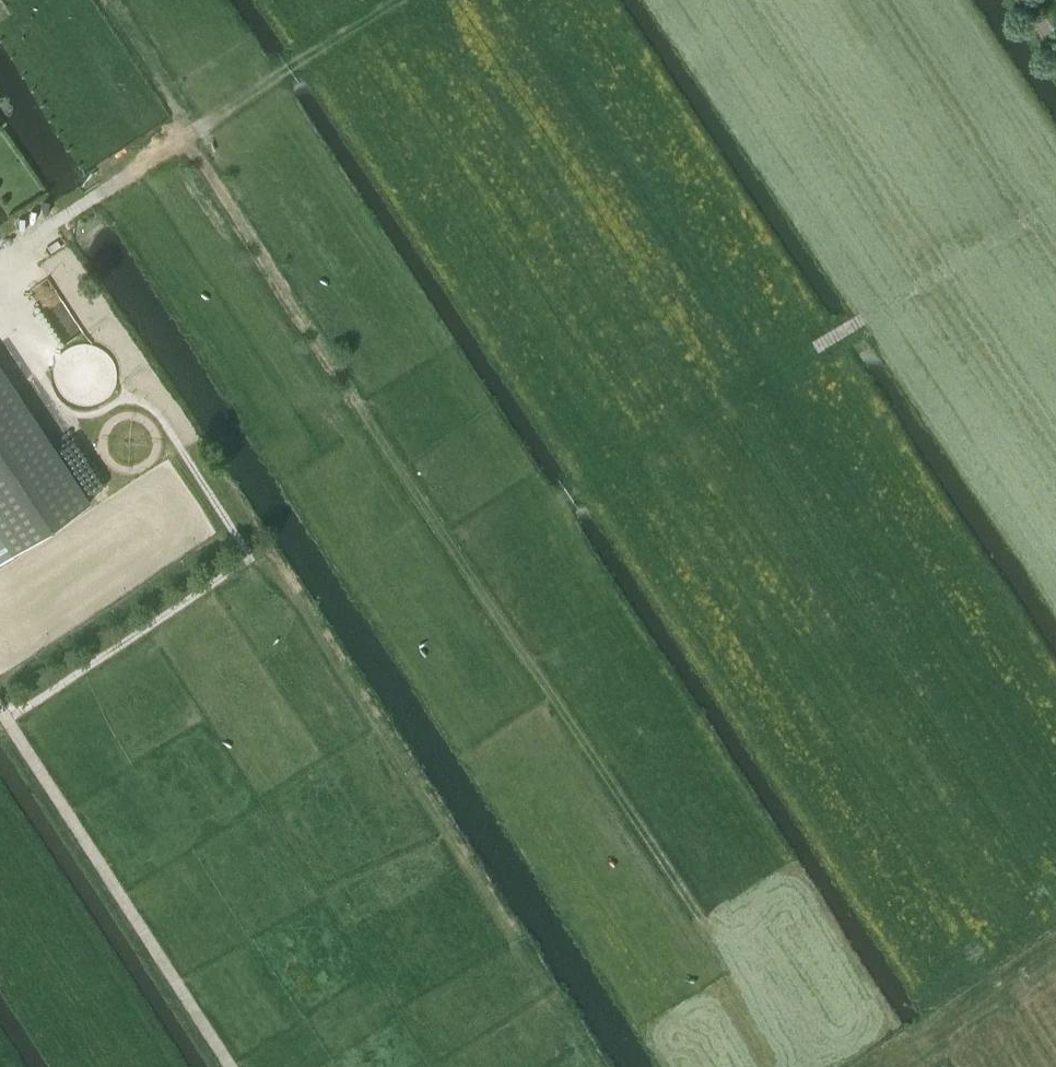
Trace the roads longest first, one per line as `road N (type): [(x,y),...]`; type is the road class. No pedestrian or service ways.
road 1 (track): [(0,709),(230,1066)]

